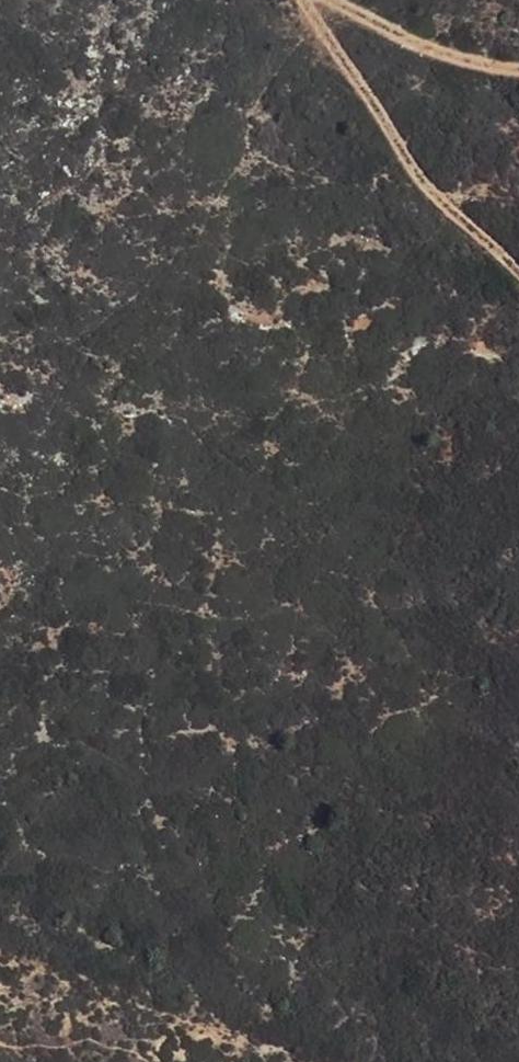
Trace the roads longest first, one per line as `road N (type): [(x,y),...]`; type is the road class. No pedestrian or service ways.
road 1 (track): [(518,69),(418,45),(340,0)]

